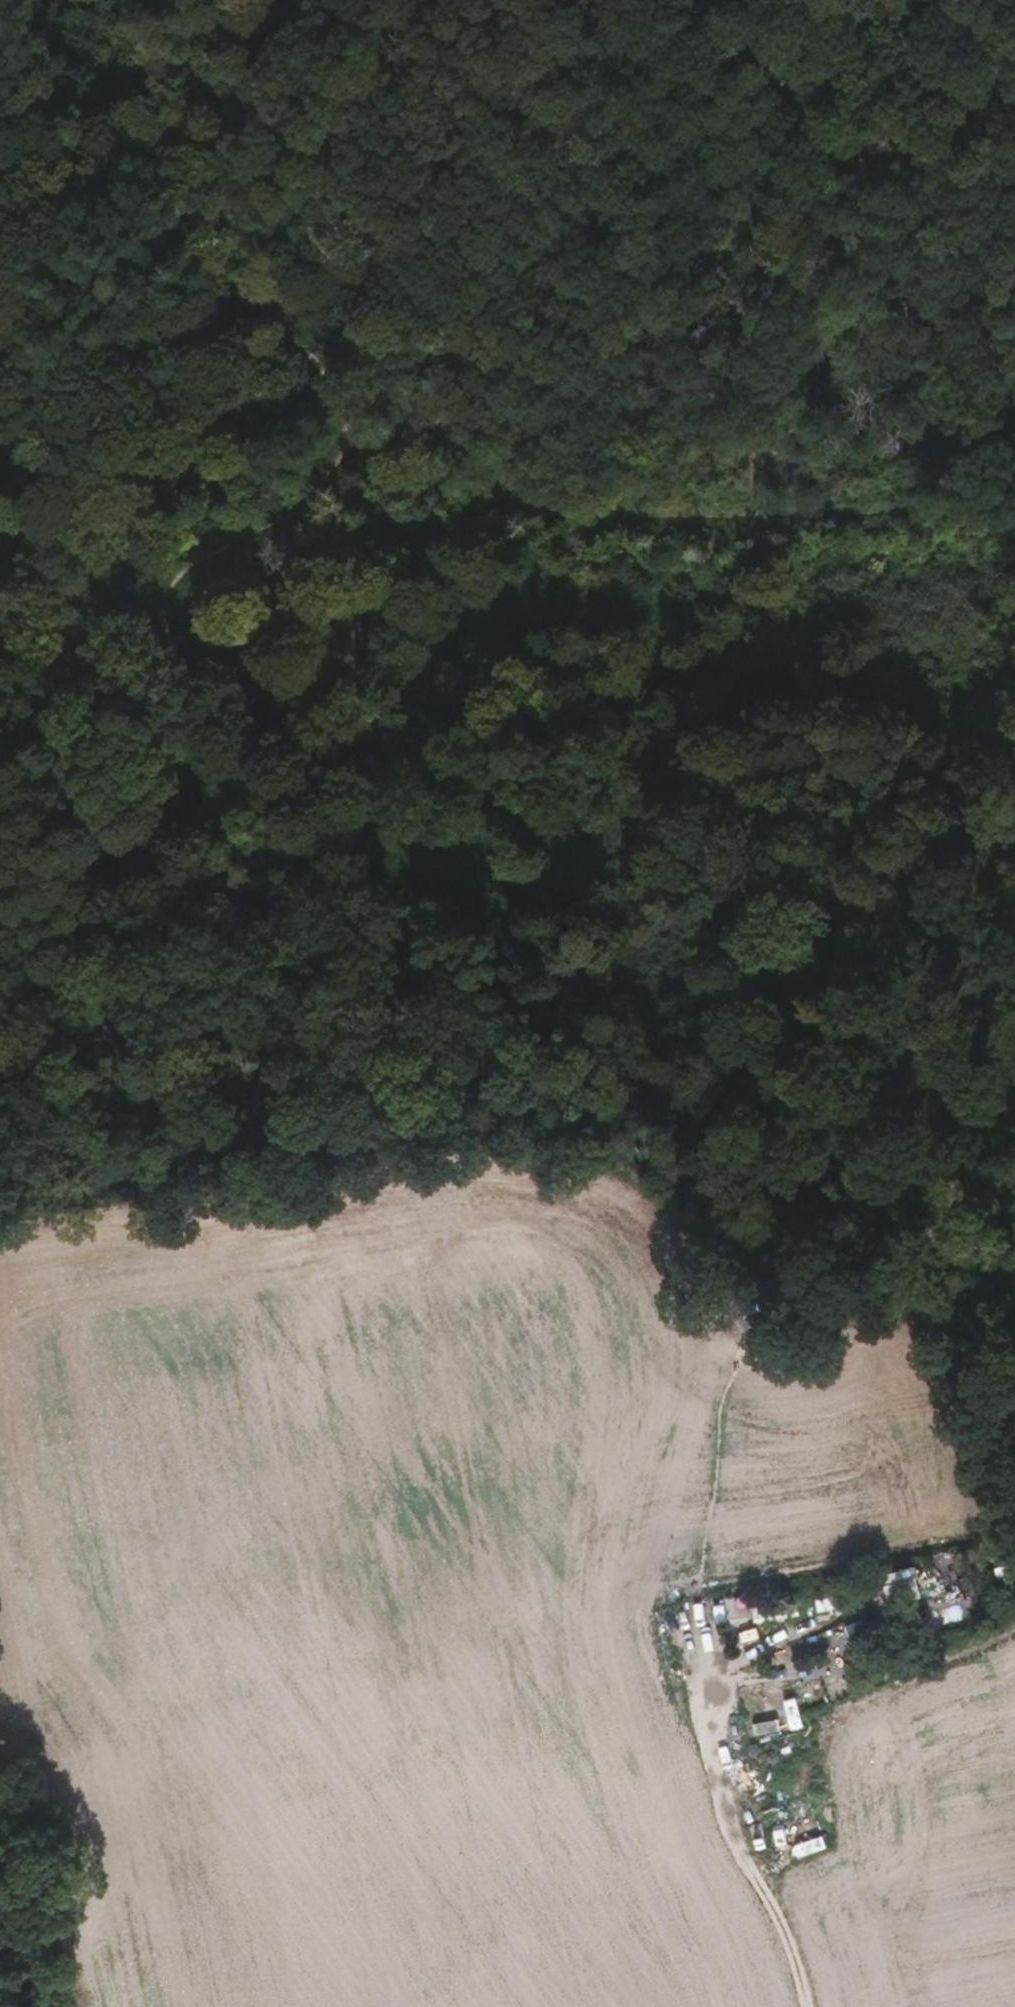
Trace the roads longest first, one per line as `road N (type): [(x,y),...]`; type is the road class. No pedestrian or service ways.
road 1 (track): [(804,2006),(795,1965),(731,1817),(713,1645),(917,1587)]
road 2 (track): [(707,0),(644,58),(618,57),(564,18),(562,0)]

